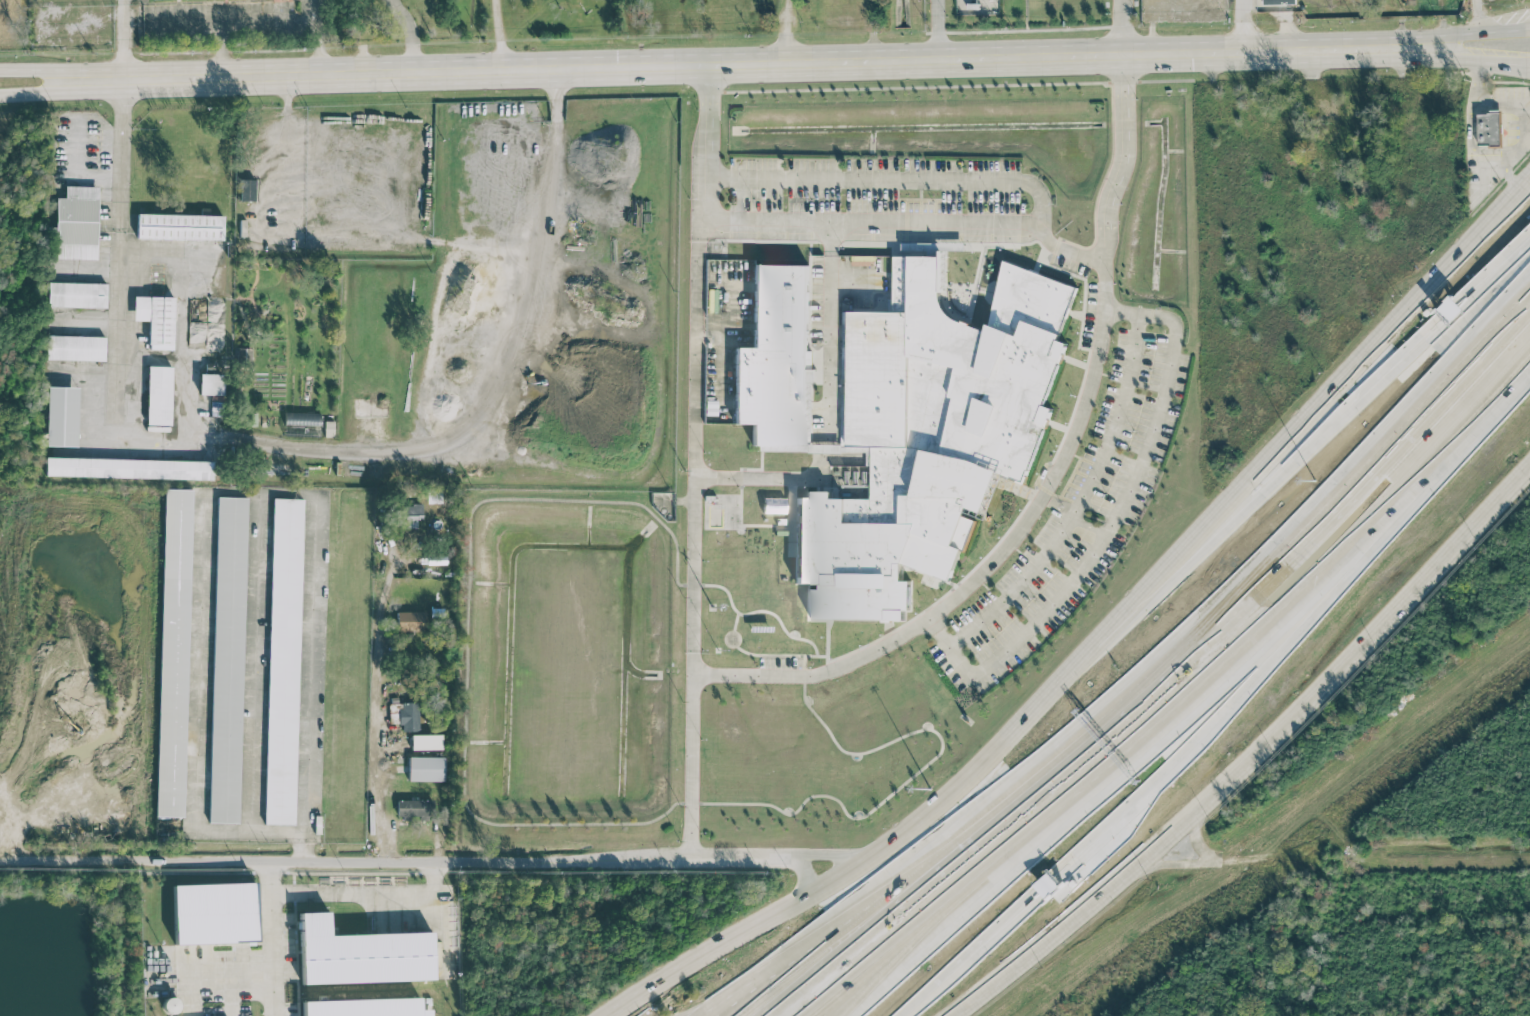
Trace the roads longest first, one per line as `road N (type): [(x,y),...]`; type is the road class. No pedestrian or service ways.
road 1 (primary): [(1529,175),(944,791),(867,853),(613,1015)]
road 2 (motorway): [(1529,298),(1162,680),(755,1015)]
road 3 (motorway): [(822,1015),(1190,710),(1529,363)]
road 4 (primary): [(949,1015),(1161,848),(1529,473)]
road 5 (residential): [(0,858),(792,857)]
road 6 (secondary): [(122,78),(836,62)]
road 7 (motorway): [(1184,655),(1059,738),(709,1015)]
road 8 (motorway): [(895,1015),(1268,670),(1312,594)]
road 9 (motorway): [(1529,231),(1113,616)]
road 10 (secondary): [(1122,54),(1401,47)]
road 11 (secondary): [(1529,28),(1401,47)]
road 12 (secondary): [(1401,47),(1529,58)]
road 13 (secondary): [(0,93),(122,78)]
road 14 (secondary): [(122,78),(0,69)]

